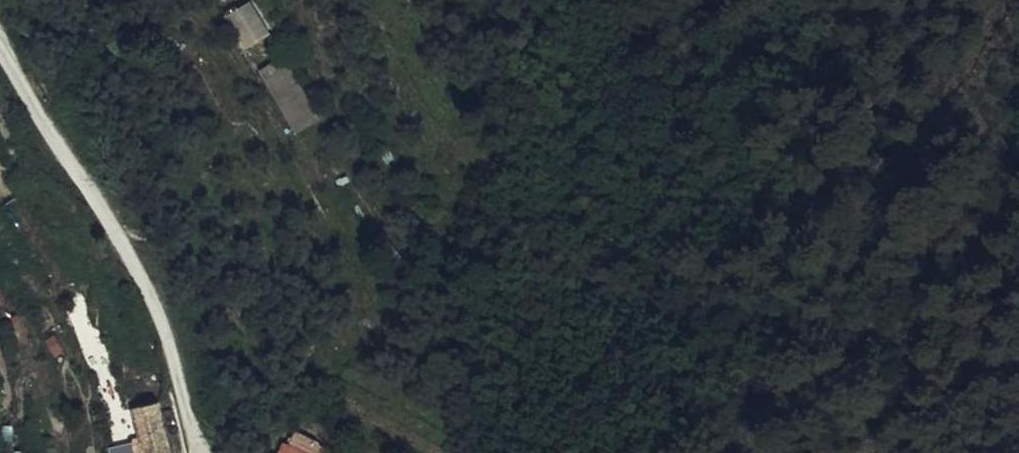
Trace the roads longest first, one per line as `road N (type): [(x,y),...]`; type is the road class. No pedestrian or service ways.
road 1 (unclassified): [(0,52),(151,296),(201,452)]

